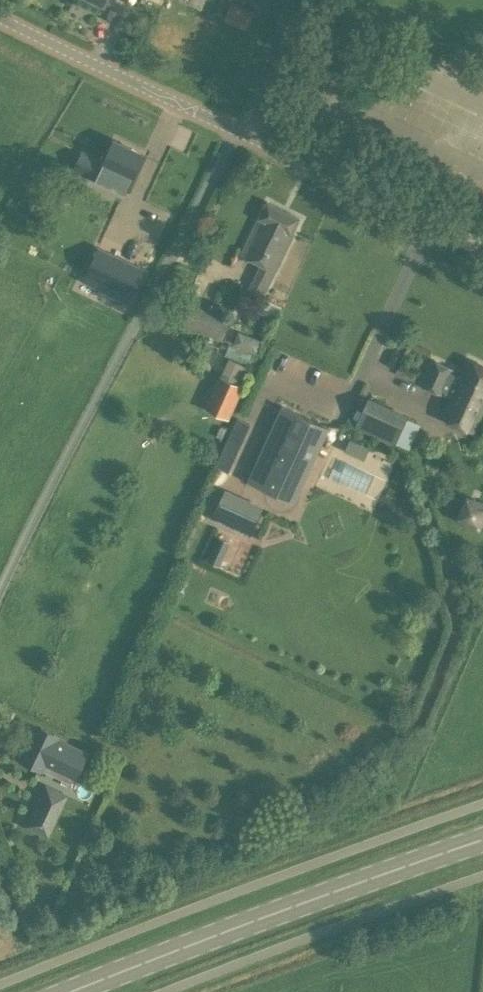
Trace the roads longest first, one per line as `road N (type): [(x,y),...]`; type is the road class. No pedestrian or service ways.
road 1 (unclassified): [(0,595),(235,130)]
road 2 (secondary): [(68,991),(482,839)]
road 3 (tertiary): [(482,246),(235,130)]
road 4 (tertiary): [(235,130),(0,17)]
road 5 (unclassified): [(235,130),(300,33),(308,0)]

